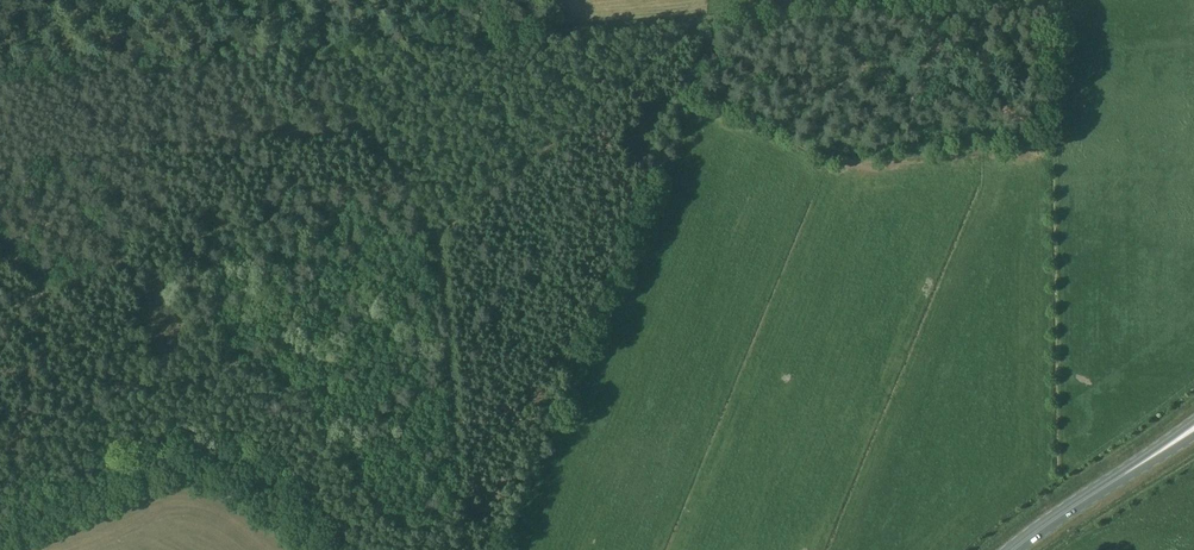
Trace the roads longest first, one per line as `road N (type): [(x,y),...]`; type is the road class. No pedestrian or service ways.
road 1 (primary): [(1012,549),(1193,429)]

